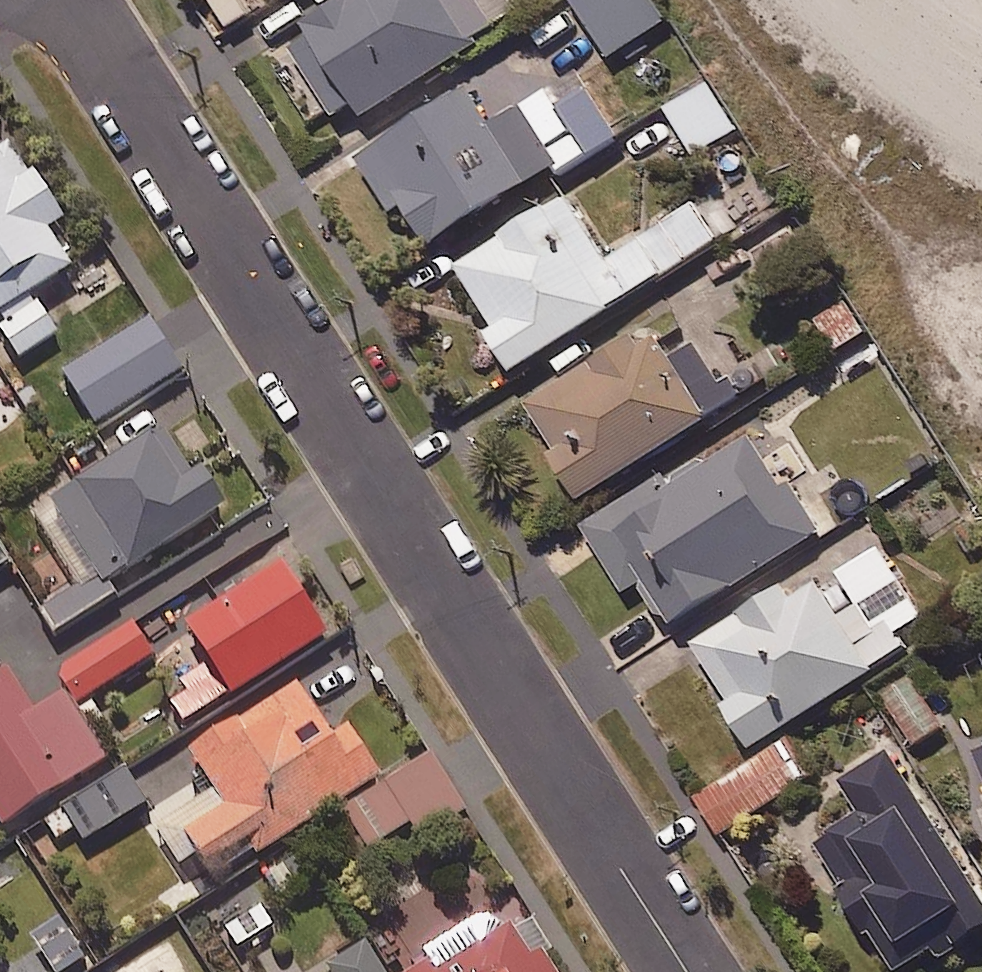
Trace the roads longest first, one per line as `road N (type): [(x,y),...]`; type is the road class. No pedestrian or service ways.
road 1 (residential): [(70,0),(684,971)]

